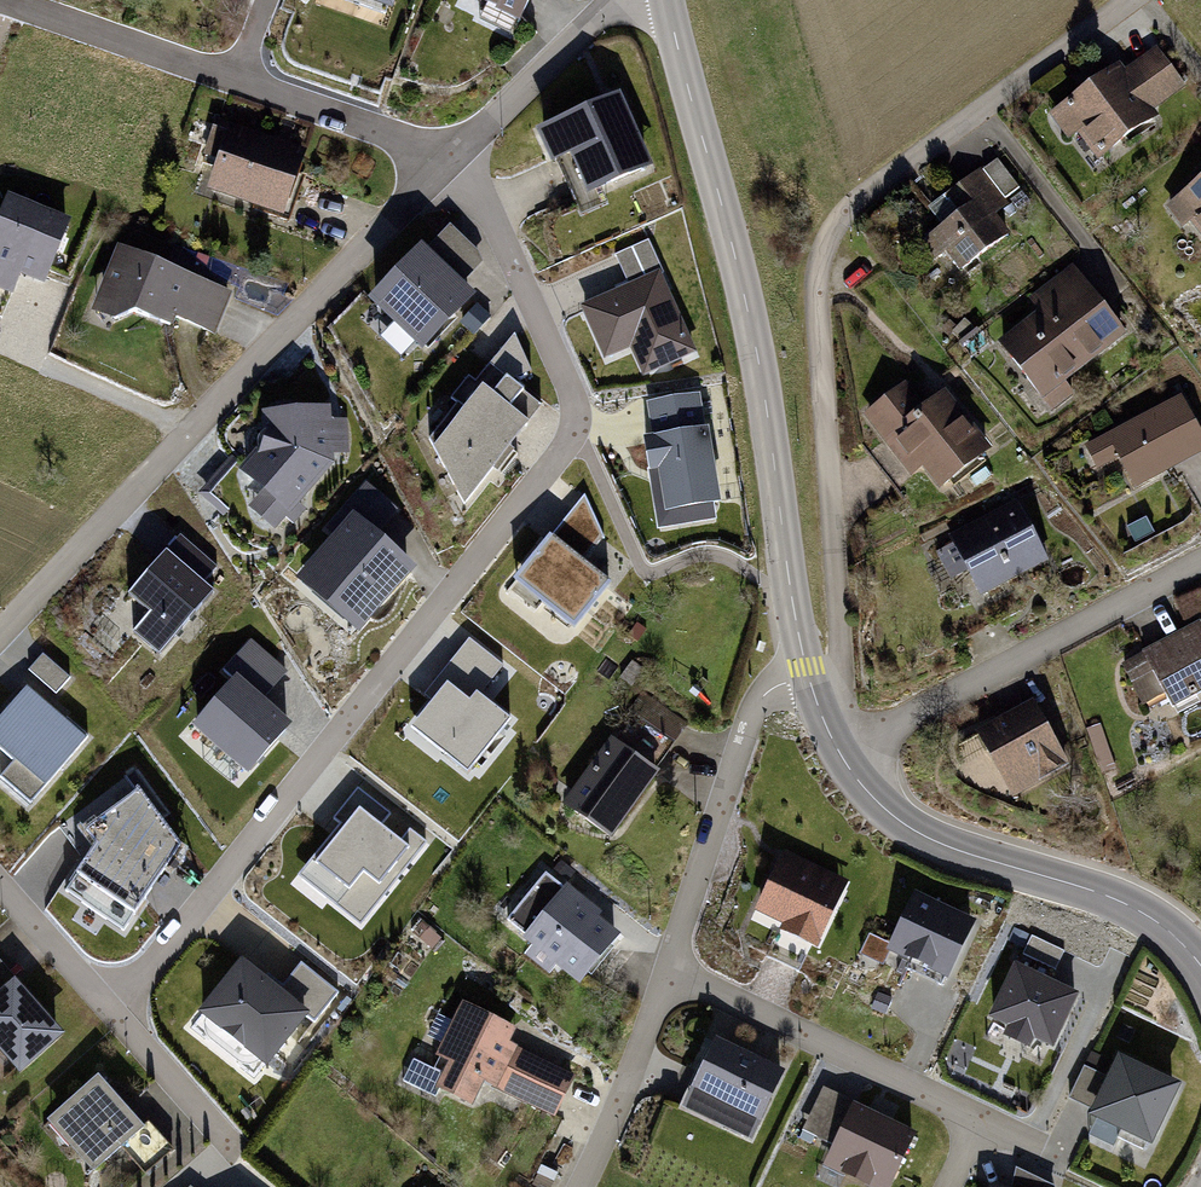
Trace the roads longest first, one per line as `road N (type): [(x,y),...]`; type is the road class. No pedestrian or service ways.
road 1 (residential): [(114,1013),(571,433),(569,389),(497,227),(443,165)]
road 2 (residential): [(821,716),(839,671),(816,312),(835,230),(858,200),(1130,0)]
road 3 (tertiary): [(667,0),(758,366),(810,678)]
road 4 (residential): [(443,165),(0,630)]
road 5 (residential): [(810,678),(764,694),(750,713),(671,969),(580,1186)]
road 6 (tertiary): [(837,752),(916,833),(1135,908),(1200,966)]
road 7 (residential): [(1200,561),(837,752)]
road 8 (residential): [(625,0),(443,165)]
road 9 (residential): [(238,78),(6,0)]
road 10 (residential): [(443,165),(398,138),(238,78)]
road 11 (residential): [(242,1160),(114,1013)]
road 12 (residential): [(114,1013),(0,886)]

